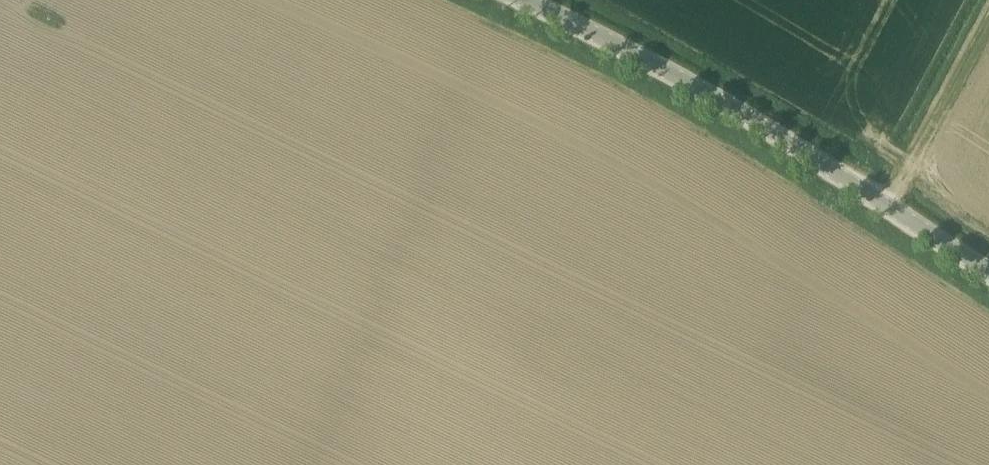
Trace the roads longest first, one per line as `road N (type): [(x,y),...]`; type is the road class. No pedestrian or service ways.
road 1 (unclassified): [(988,268),(717,95),(525,0)]

